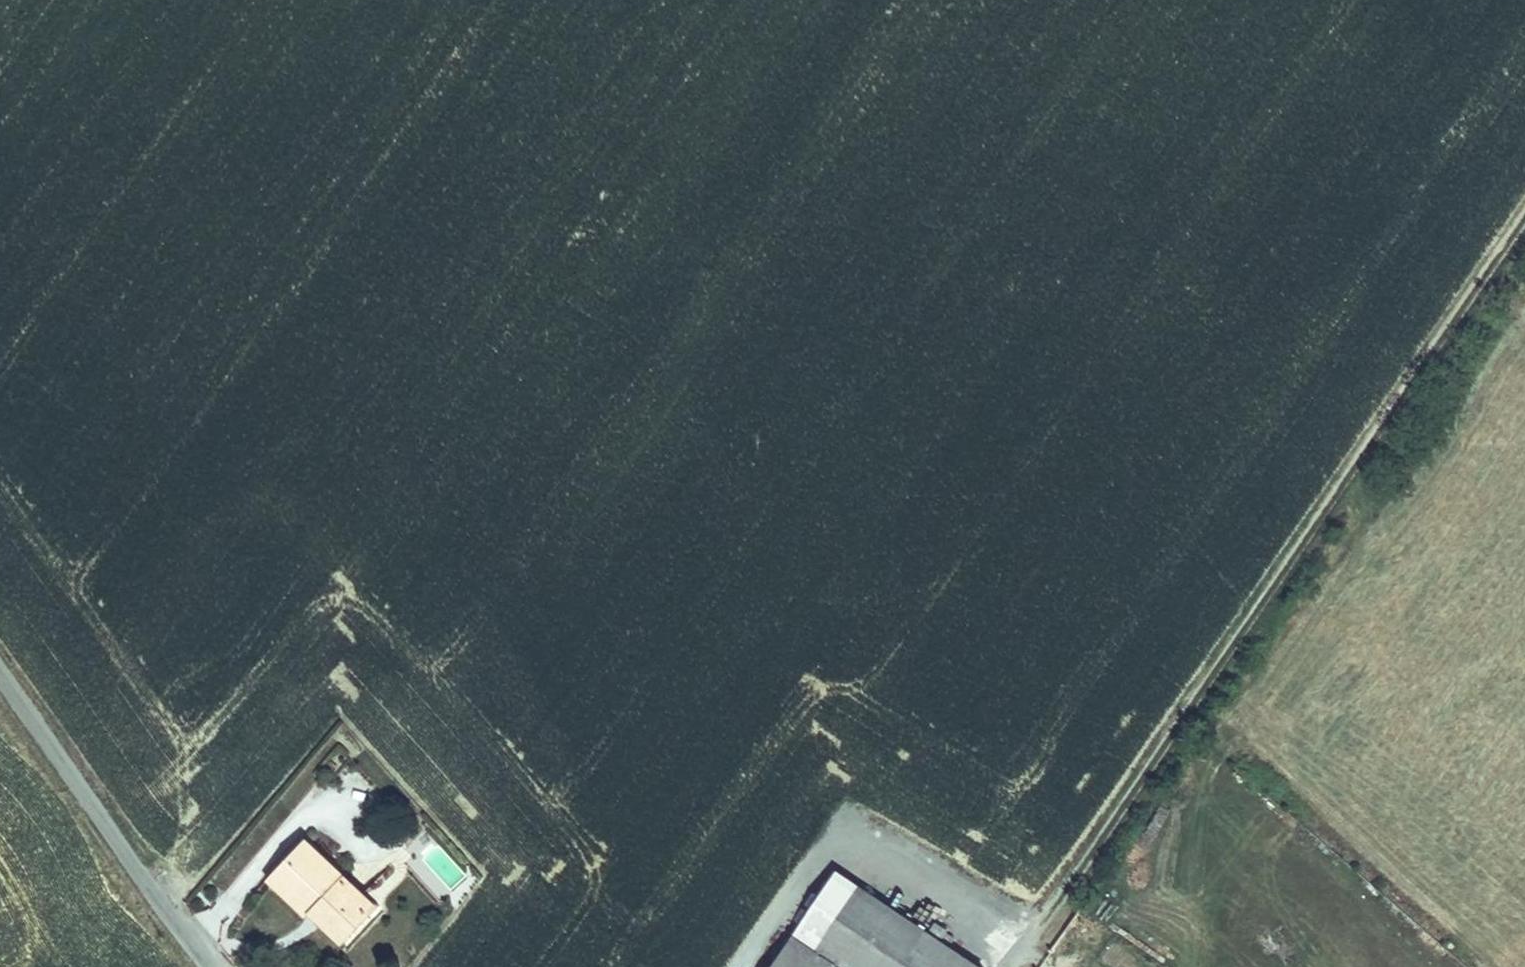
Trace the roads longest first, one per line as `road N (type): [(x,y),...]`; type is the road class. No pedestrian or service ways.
road 1 (track): [(1019,951),(1524,216)]
road 2 (residential): [(213,966),(0,673)]

